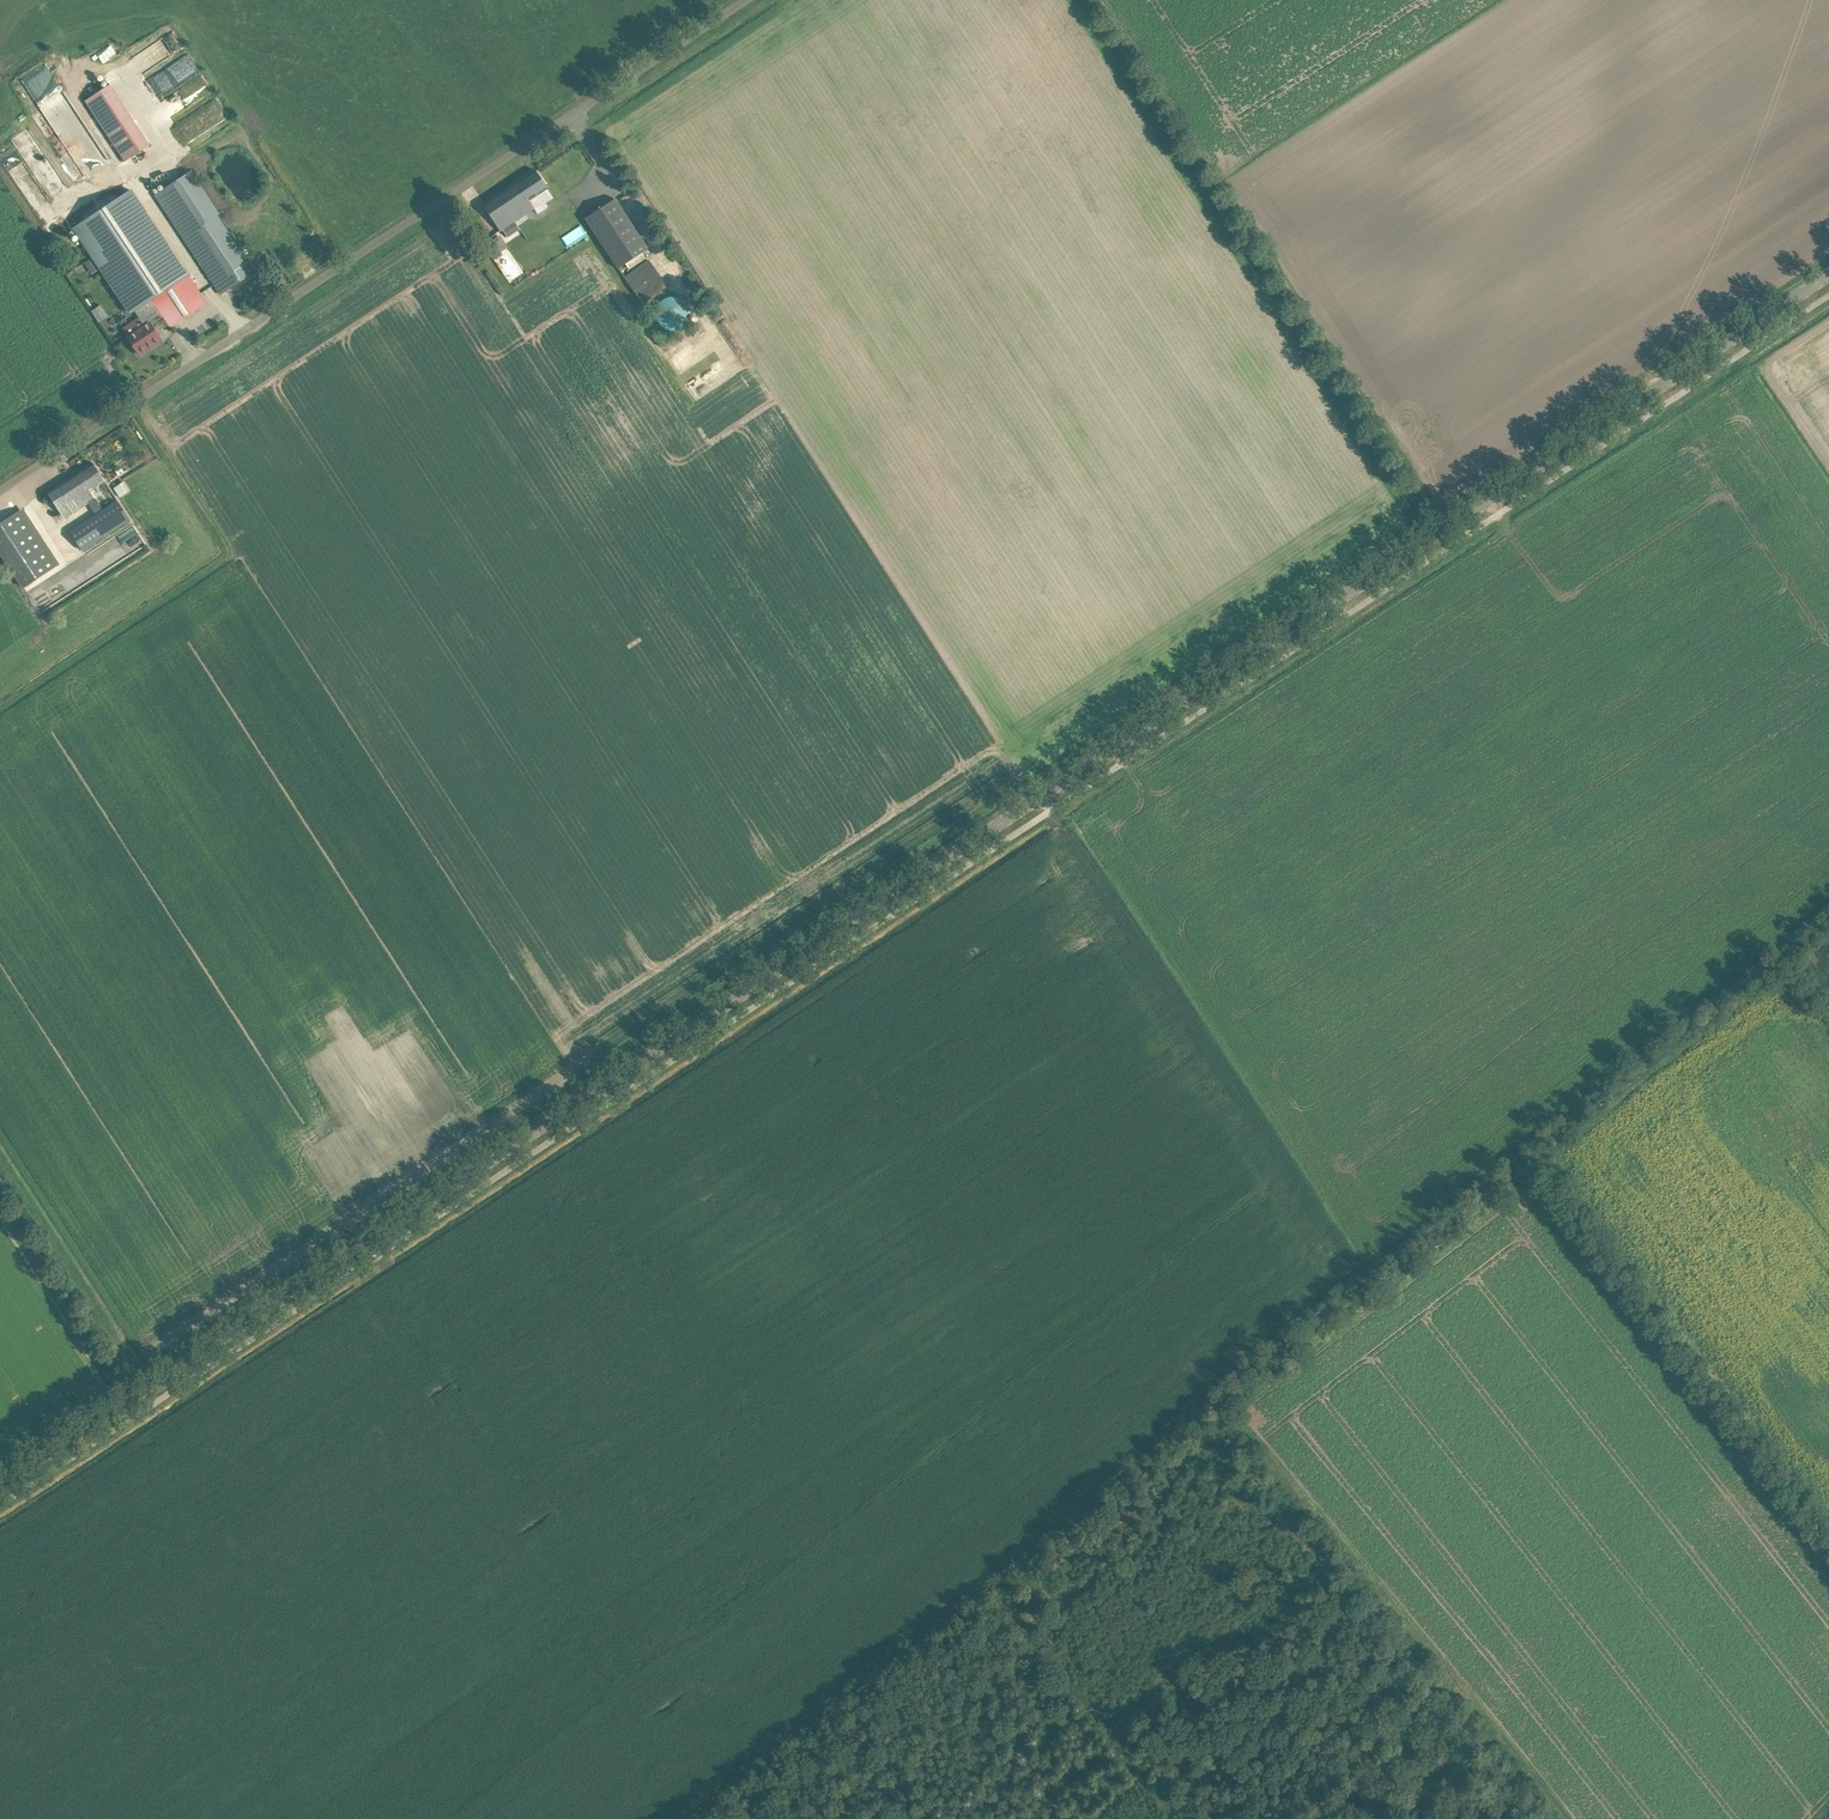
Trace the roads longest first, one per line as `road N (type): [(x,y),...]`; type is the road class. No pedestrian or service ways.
road 1 (tertiary): [(0,1487),(1828,275)]
road 2 (unclassified): [(0,491),(745,0)]

